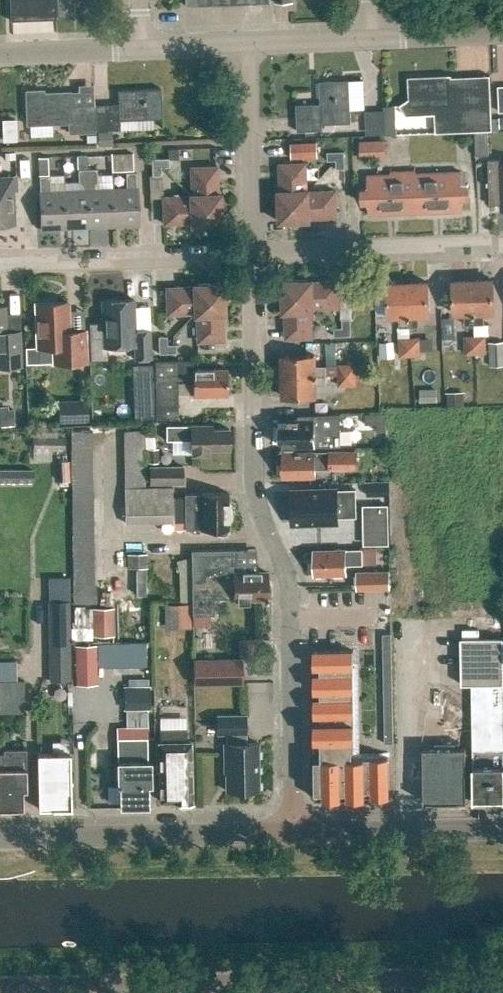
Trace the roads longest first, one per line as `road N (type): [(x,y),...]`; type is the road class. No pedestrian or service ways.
road 1 (residential): [(294,834),(290,603),(254,484),(251,251)]
road 2 (unclassified): [(502,976),(0,985)]
road 3 (secondary): [(294,834),(0,838)]
road 4 (residential): [(0,260),(251,251)]
road 5 (residential): [(251,251),(502,243)]
road 6 (residential): [(251,251),(244,43)]
road 7 (secondary): [(502,830),(294,834)]
road 8 (residential): [(0,55),(137,48)]
road 9 (residential): [(244,43),(377,37)]
road 10 (residential): [(377,37),(502,31)]

